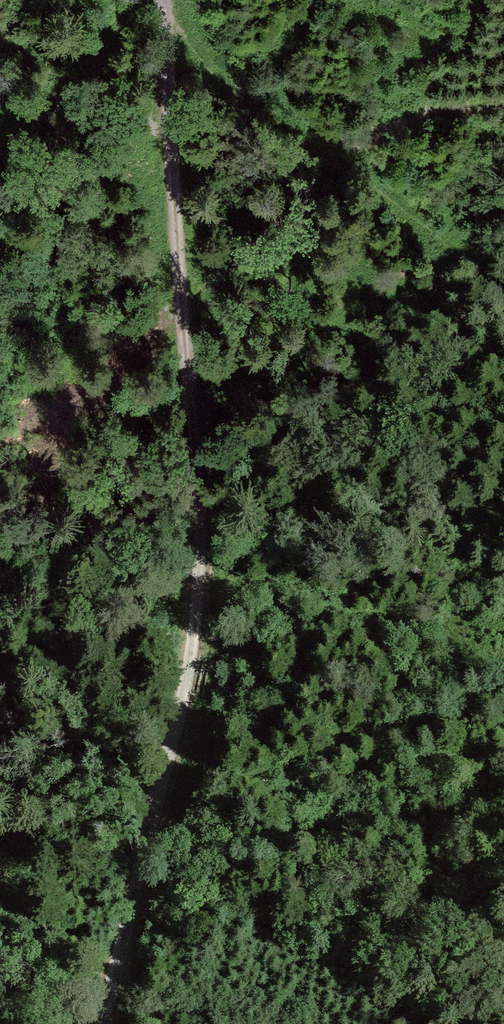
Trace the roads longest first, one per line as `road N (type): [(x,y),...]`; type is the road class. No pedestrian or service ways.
road 1 (track): [(186,684),(201,485),(161,0)]
road 2 (track): [(105,1023),(186,684)]
road 3 (track): [(0,136),(140,0)]

